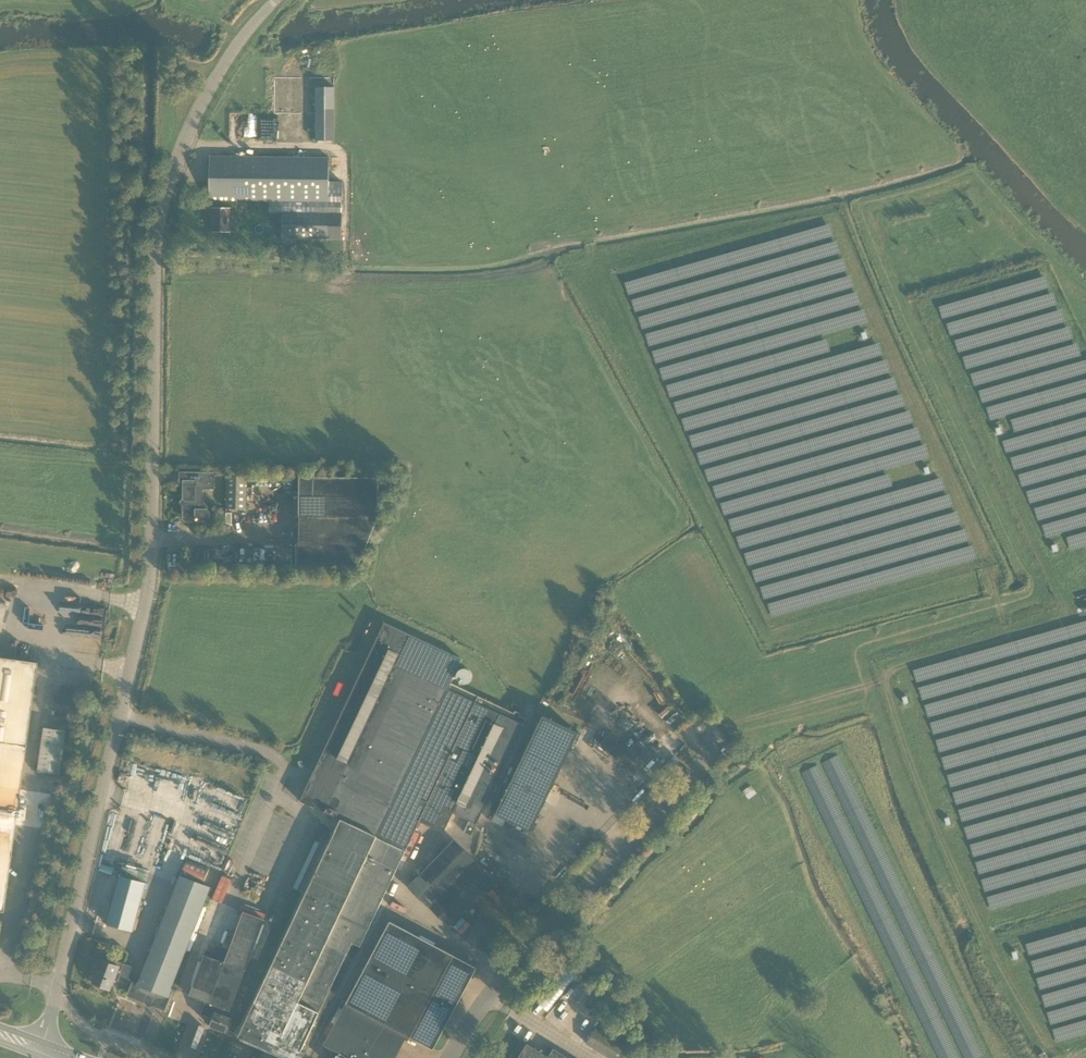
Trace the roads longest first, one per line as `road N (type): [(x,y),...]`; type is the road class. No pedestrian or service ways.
road 1 (tertiary): [(55,995),(150,581),(163,216),(201,107),(237,45),(277,0)]
road 2 (unclassified): [(451,1057),(516,964),(708,759),(703,724)]
road 3 (unclassified): [(156,1057),(98,1035),(55,995)]

